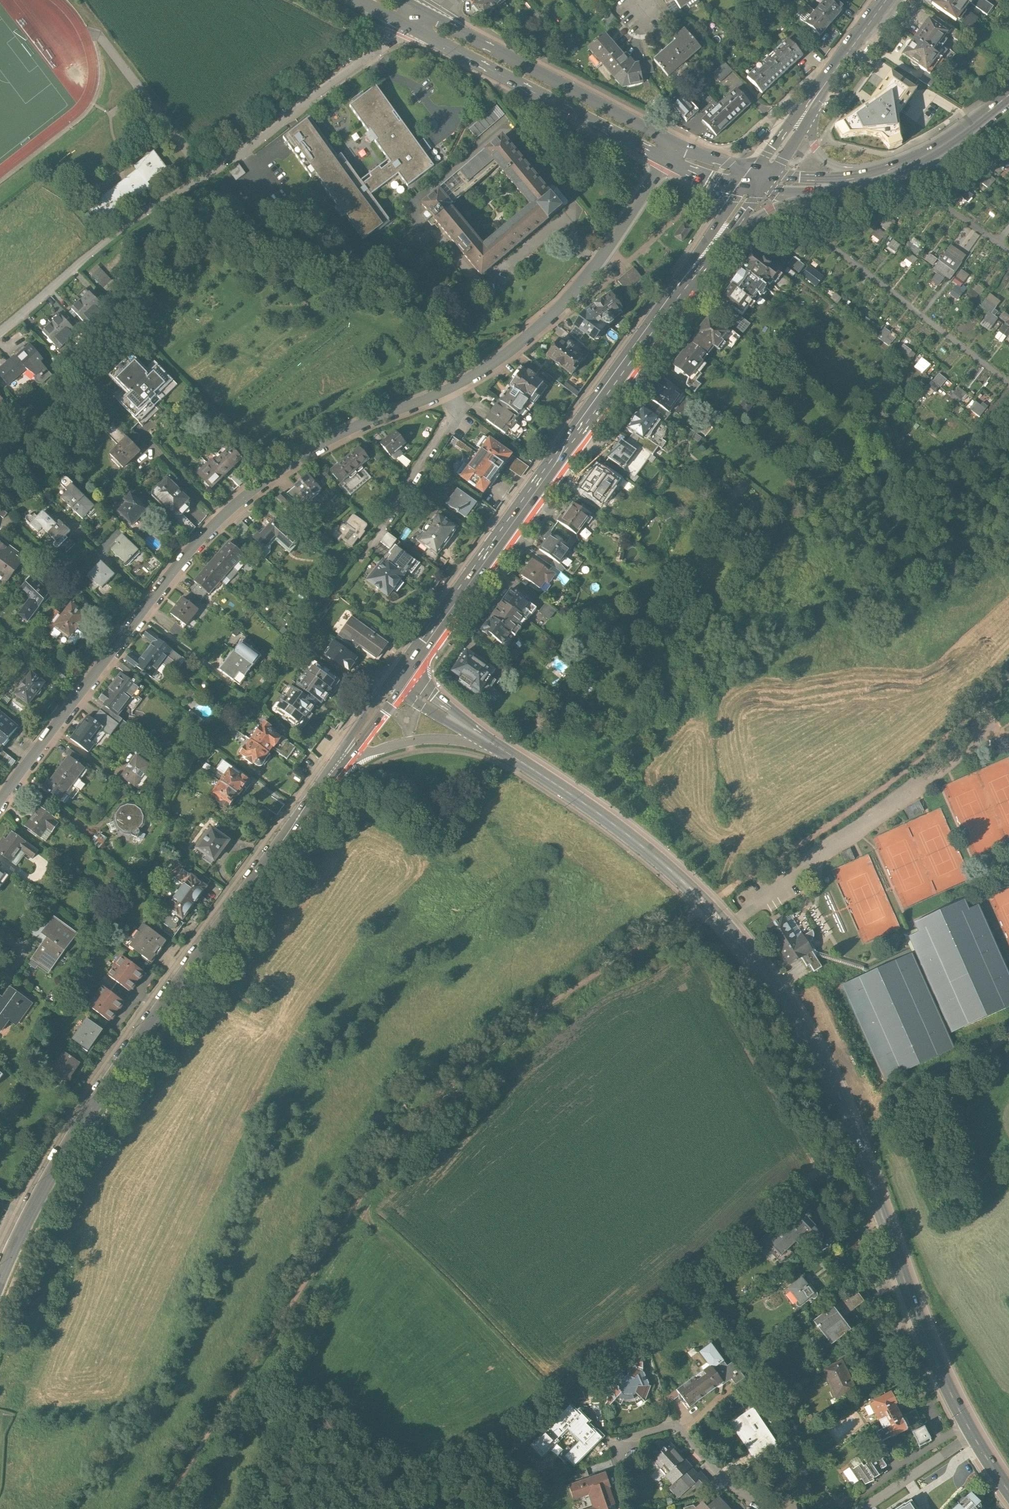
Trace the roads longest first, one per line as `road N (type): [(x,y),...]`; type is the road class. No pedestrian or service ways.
road 1 (residential): [(666,159),(577,291),(519,348),(450,389),(338,436),(228,513),(189,552),(0,804)]
road 2 (primary): [(0,1280),(100,1096),(335,769)]
road 3 (primary): [(515,757),(637,843),(728,926),(805,1033),(856,1141)]
road 4 (residential): [(0,330),(123,227),(413,28)]
road 5 (primary): [(696,269),(399,683)]
road 6 (primary): [(856,1141),(934,1358),(1008,1491)]
road 7 (primary): [(413,28),(666,159)]
road 8 (primary): [(675,144),(430,16)]
road 9 (primary): [(335,769),(410,741),(443,739),(515,757)]
road 10 (residential): [(1008,1037),(856,1141)]
road 11 (primary): [(399,683),(515,757)]
road 12 (secondary): [(895,171),(949,144),(1008,97)]

